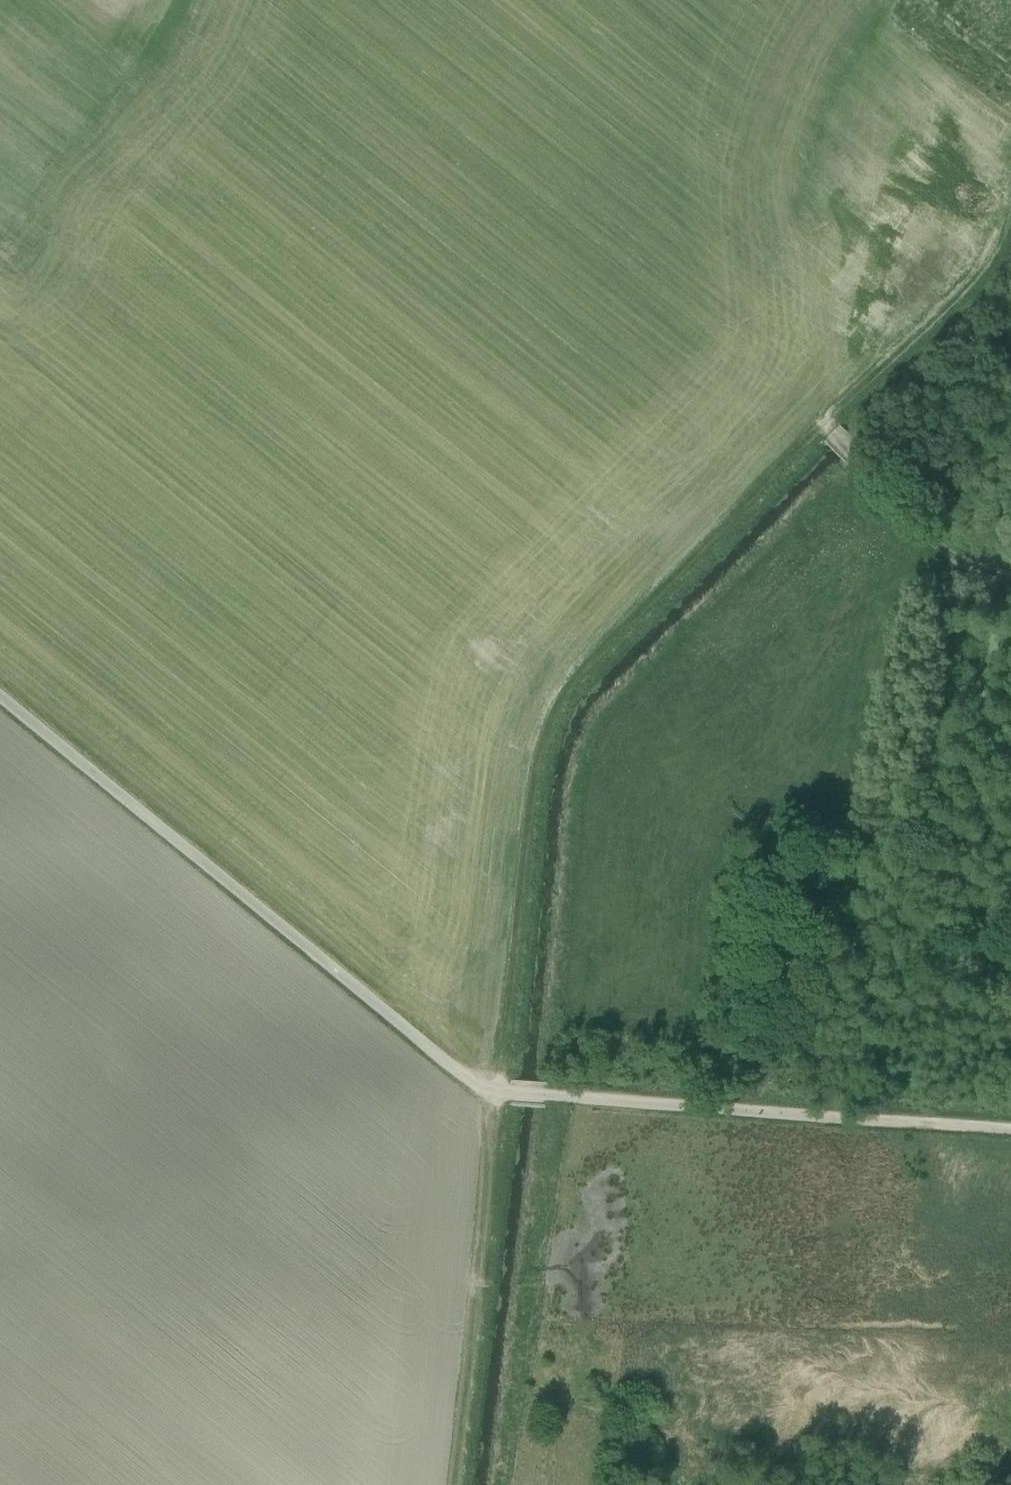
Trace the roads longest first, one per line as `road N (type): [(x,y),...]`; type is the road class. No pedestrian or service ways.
road 1 (track): [(455,1484),(533,774),(558,698),(994,264),(1010,209)]
road 2 (track): [(1010,1132),(480,1090),(0,699)]
road 3 (track): [(1010,574),(961,562),(824,426)]

